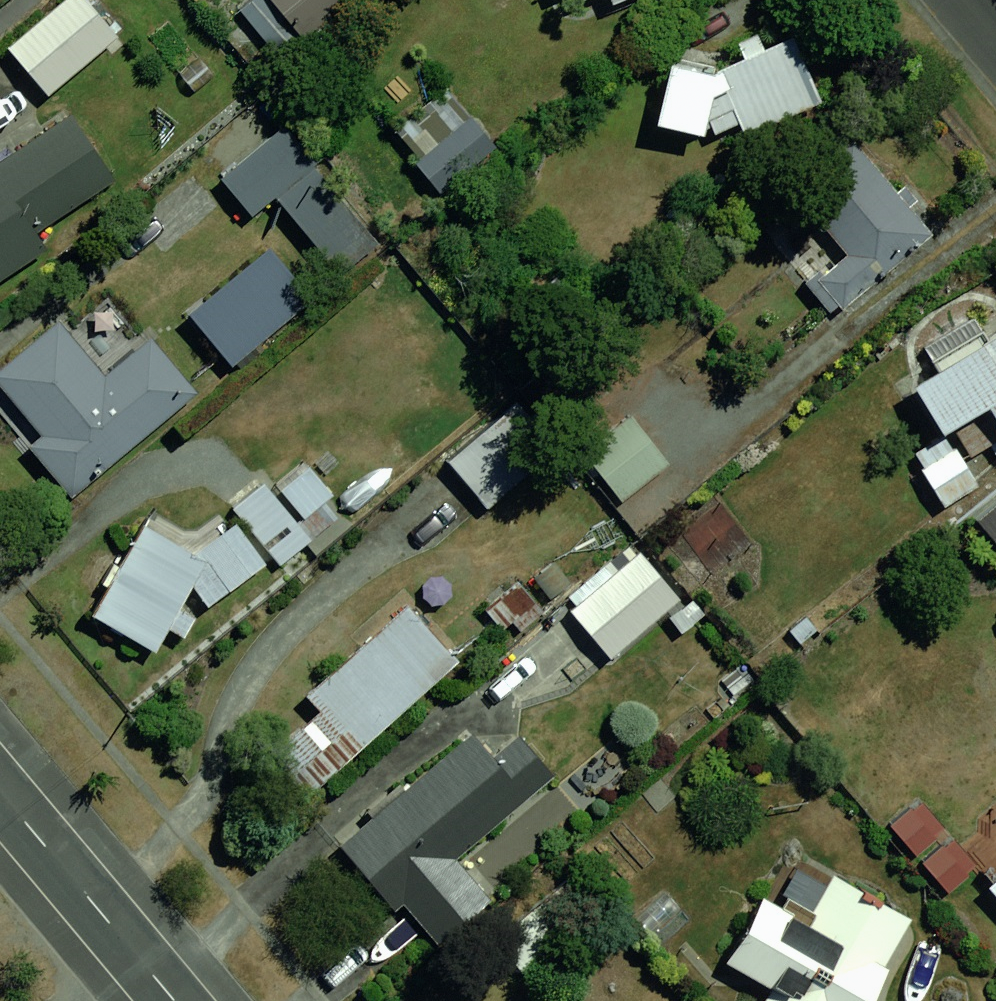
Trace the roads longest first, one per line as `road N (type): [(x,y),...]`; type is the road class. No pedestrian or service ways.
road 1 (residential): [(0,791),(176,1000)]

